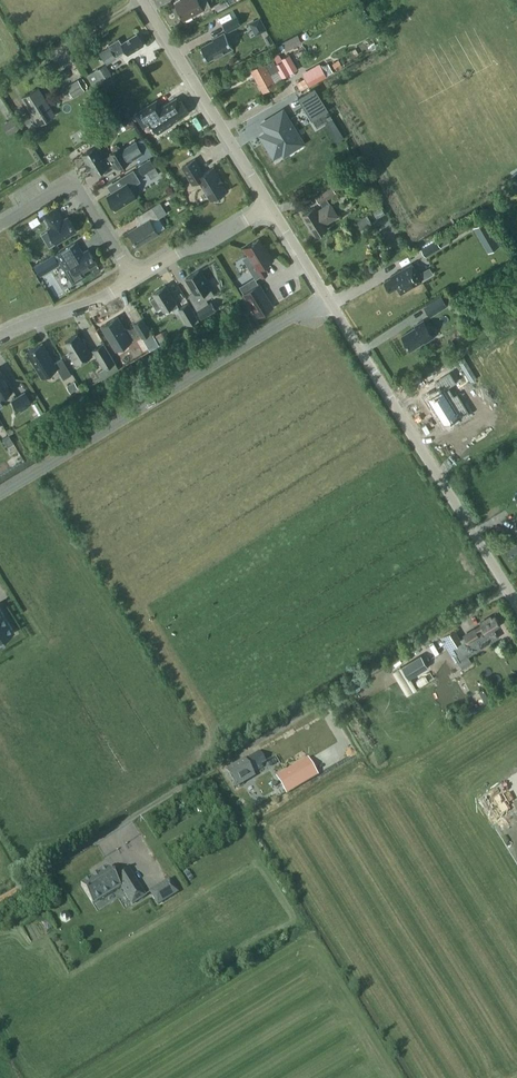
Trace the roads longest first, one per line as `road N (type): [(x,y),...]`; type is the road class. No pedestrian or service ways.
road 1 (unclassified): [(516,603),(270,205)]
road 2 (unclassified): [(270,205),(143,0)]
road 3 (residential): [(134,280),(73,189),(0,224)]
road 4 (unclassified): [(134,280),(270,205)]
road 5 (unclassified): [(0,337),(134,280)]

